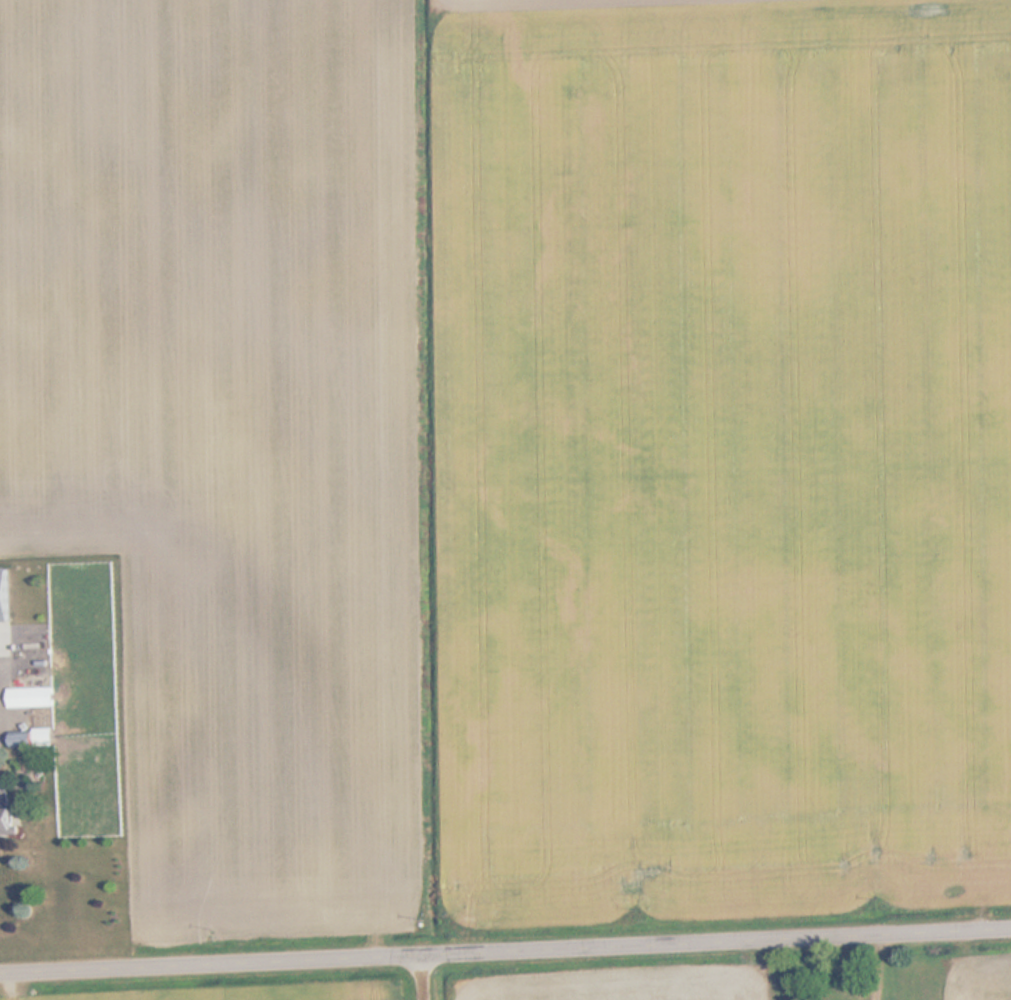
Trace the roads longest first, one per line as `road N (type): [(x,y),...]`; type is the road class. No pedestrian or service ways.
road 1 (secondary): [(0,972),(1010,927)]

